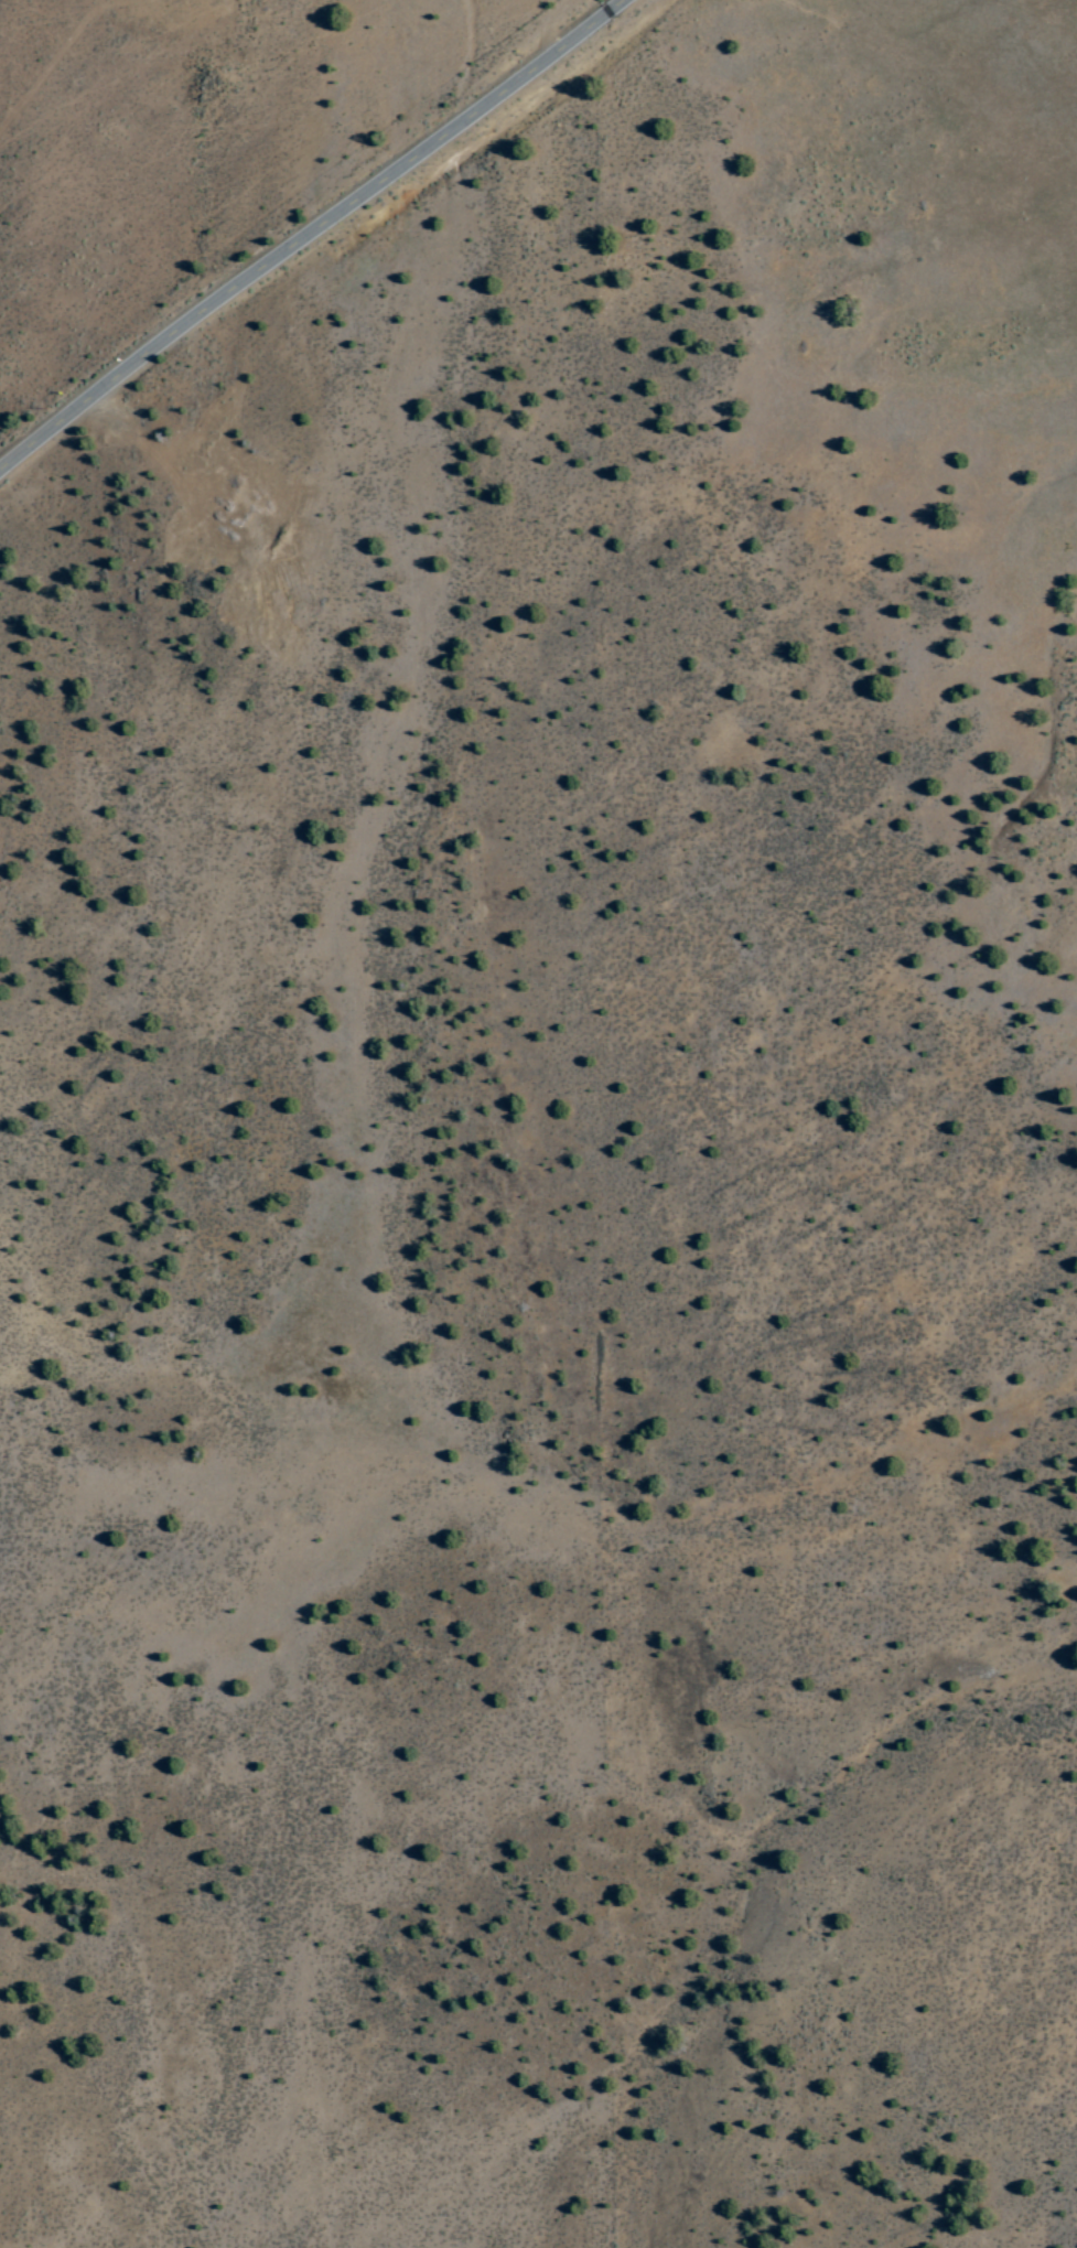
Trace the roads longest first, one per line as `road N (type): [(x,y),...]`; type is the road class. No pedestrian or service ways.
road 1 (residential): [(0,482),(182,333),(633,0)]

